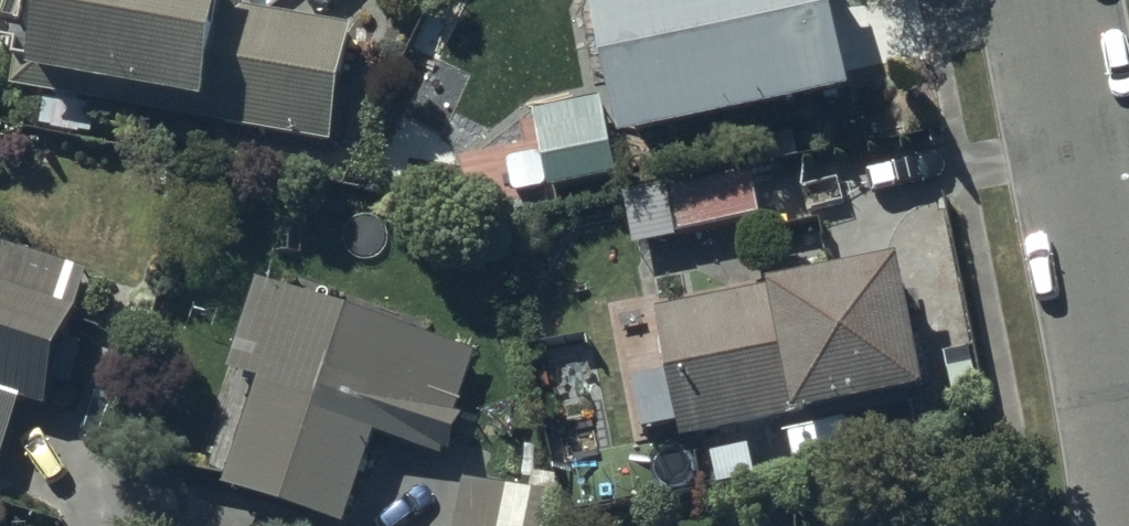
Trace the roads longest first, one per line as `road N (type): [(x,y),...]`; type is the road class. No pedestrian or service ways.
road 1 (residential): [(1128,420),(1047,0)]

